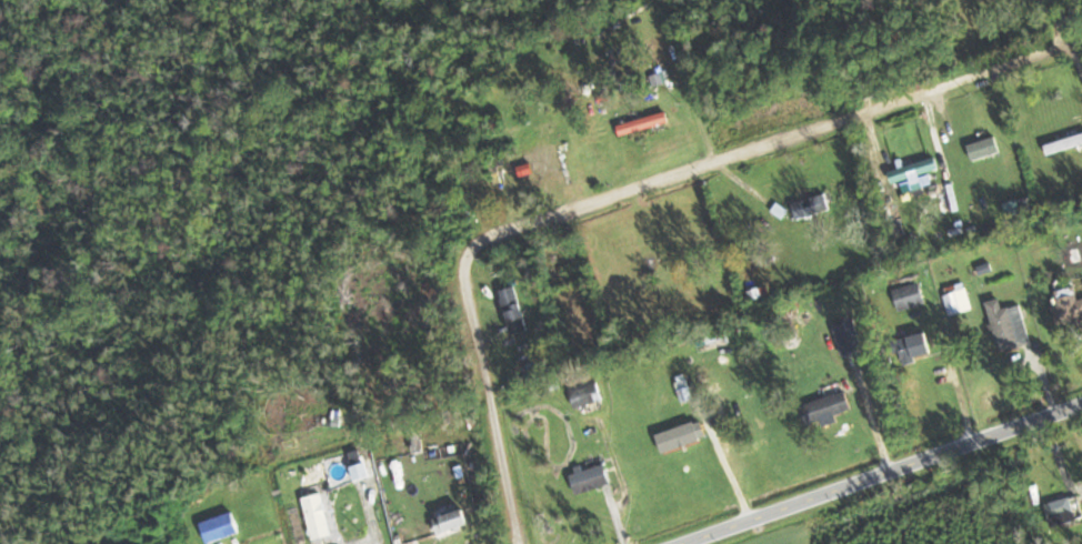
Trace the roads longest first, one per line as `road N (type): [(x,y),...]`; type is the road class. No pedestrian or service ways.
road 1 (residential): [(521,543),(452,243),(657,184),(1081,37)]
road 2 (secondary): [(679,543),(1081,405)]

